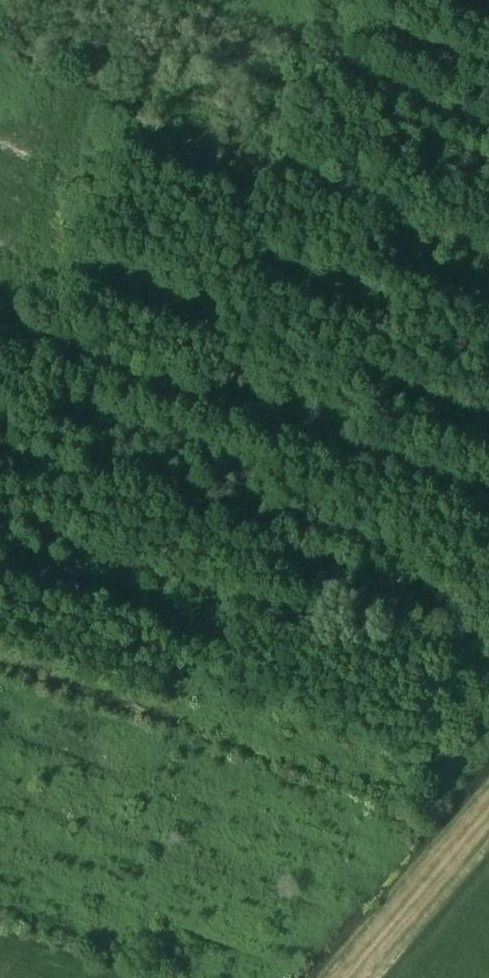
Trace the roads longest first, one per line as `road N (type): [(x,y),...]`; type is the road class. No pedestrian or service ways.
road 1 (track): [(348,977),(488,816)]

